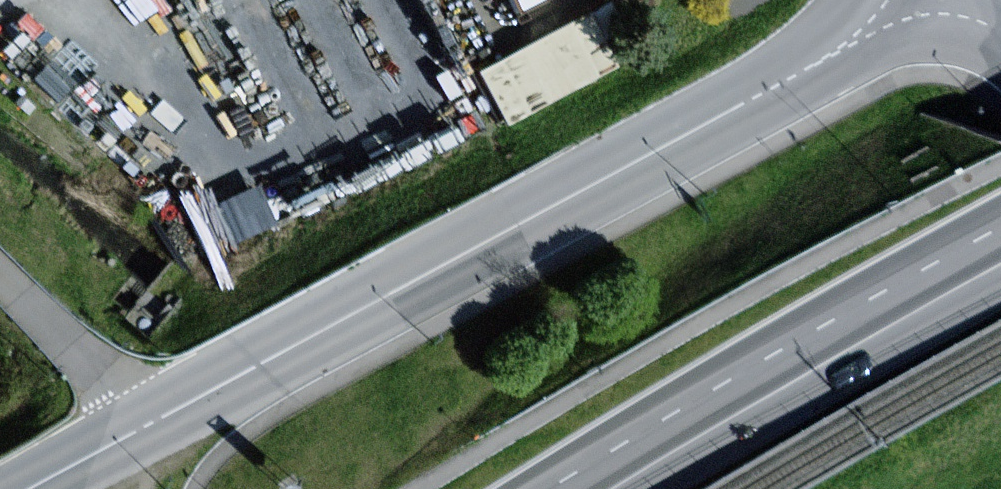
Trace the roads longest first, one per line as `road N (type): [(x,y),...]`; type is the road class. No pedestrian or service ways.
road 1 (tertiary): [(152,423),(923,0)]
road 2 (secondary): [(1000,265),(613,488)]
road 3 (tertiary): [(0,276),(152,423)]
road 4 (tertiary): [(32,488),(152,423)]

